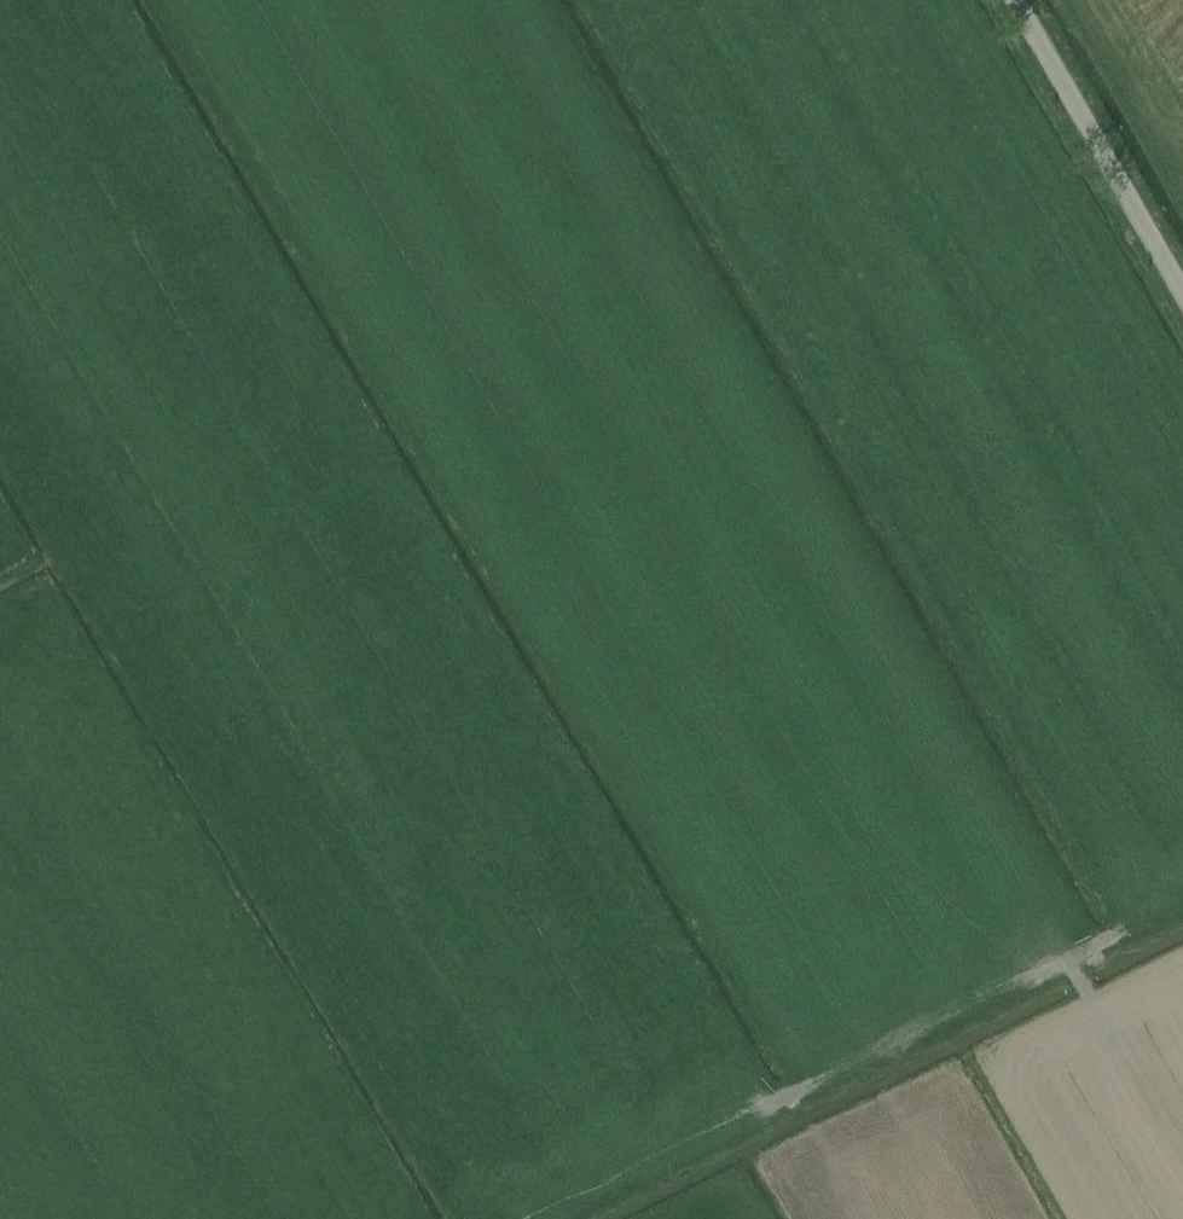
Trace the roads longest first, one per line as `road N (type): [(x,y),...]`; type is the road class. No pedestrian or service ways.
road 1 (unclassified): [(1182,320),(1003,0)]

